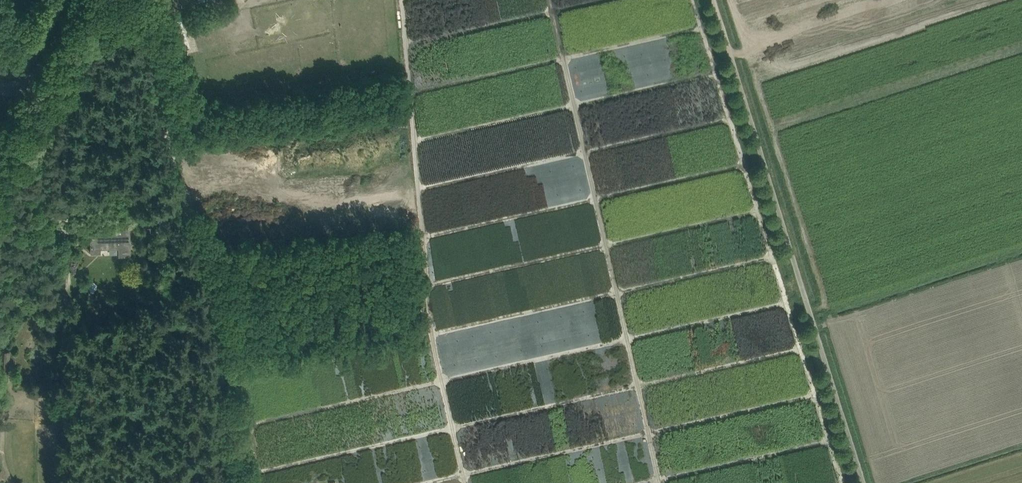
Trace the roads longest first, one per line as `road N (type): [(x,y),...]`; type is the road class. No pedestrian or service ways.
road 1 (unclassified): [(865,482),(713,0)]
road 2 (unclassified): [(227,482),(228,359),(218,312),(129,0)]
road 3 (tertiary): [(0,89),(18,90),(36,75),(82,0)]

